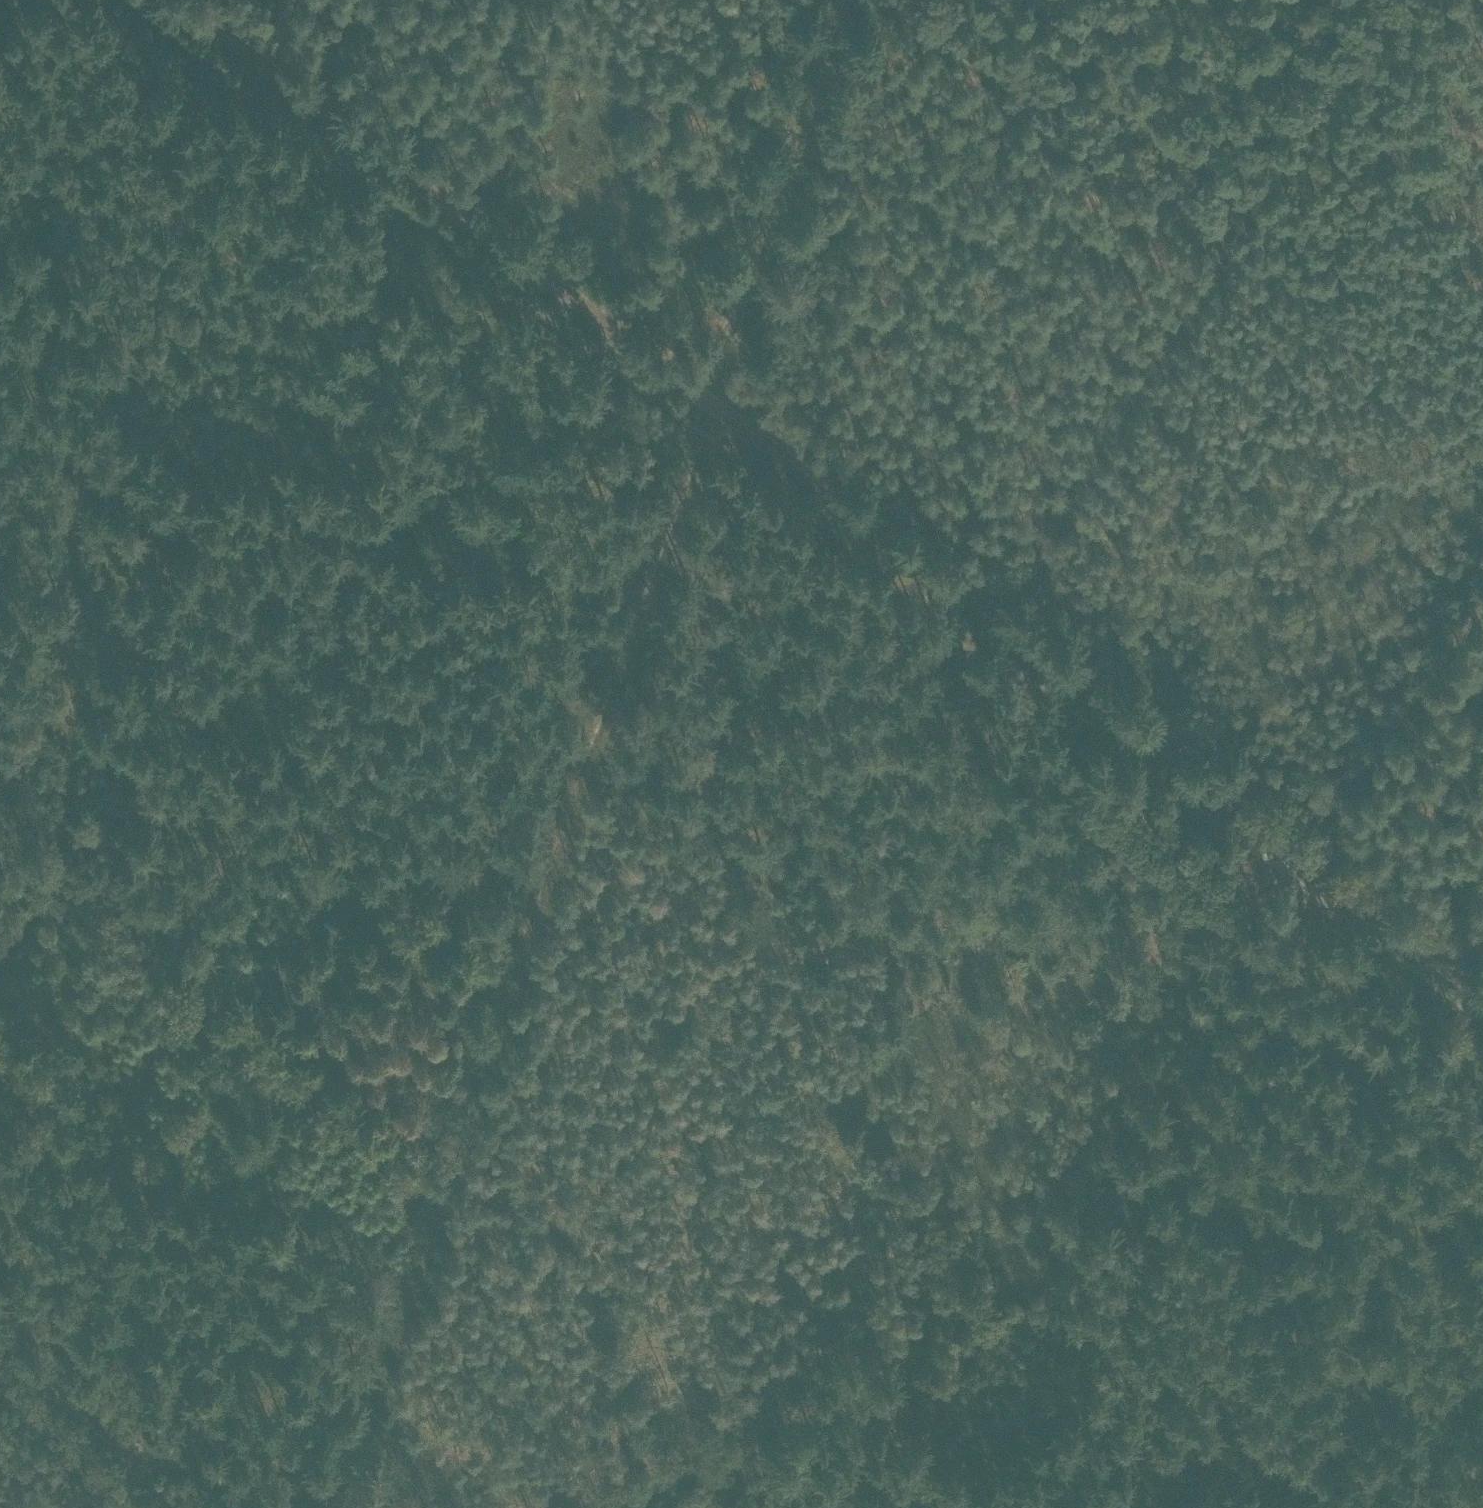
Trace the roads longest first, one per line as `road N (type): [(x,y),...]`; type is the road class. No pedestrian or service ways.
road 1 (track): [(1482,1024),(689,428)]
road 2 (track): [(689,428),(118,0)]

